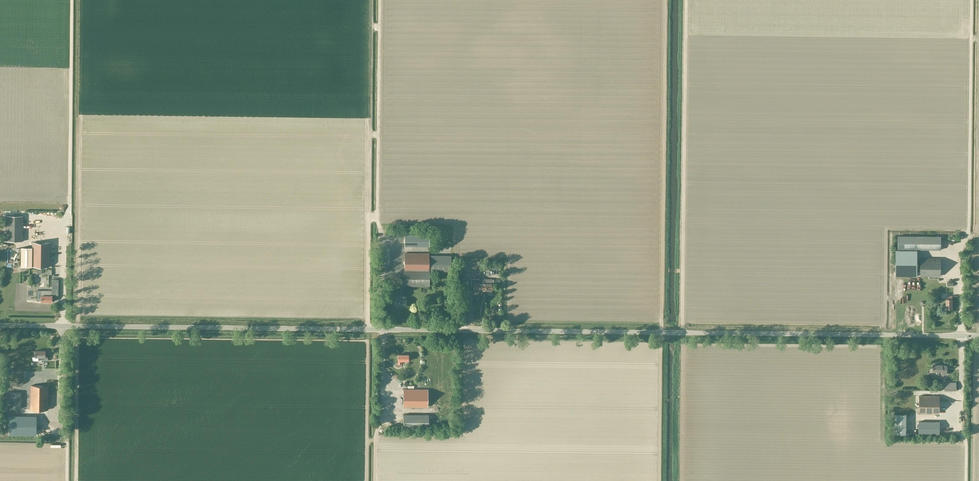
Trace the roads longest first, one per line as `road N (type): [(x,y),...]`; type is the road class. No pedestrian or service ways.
road 1 (unclassified): [(978,336),(0,325)]
road 2 (track): [(383,238),(379,0)]

